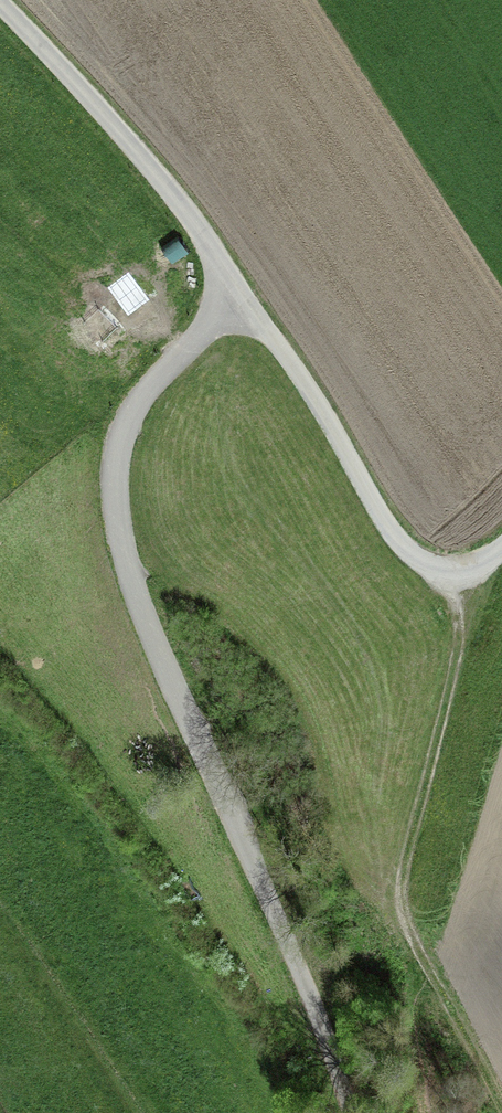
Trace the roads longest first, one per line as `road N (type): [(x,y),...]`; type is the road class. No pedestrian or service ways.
road 1 (unclassified): [(351,1112),(130,581),(115,506),(115,451),(133,408),(236,295)]
road 2 (track): [(460,569),(461,656),(402,852),(411,929),(497,1112)]
road 3 (unclassified): [(236,295),(305,384),(385,523),(414,557),(460,569),(501,548)]
road 4 (unclassified): [(236,295),(178,201),(0,8)]

